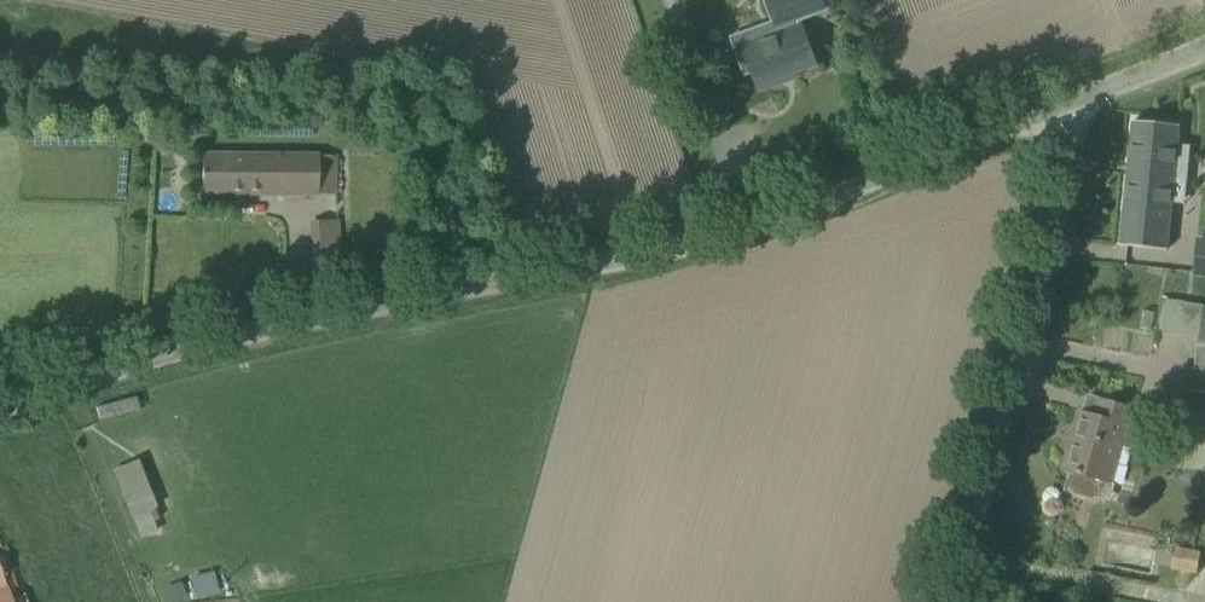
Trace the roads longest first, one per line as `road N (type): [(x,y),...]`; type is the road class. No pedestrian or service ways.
road 1 (unclassified): [(0,417),(265,341),(632,274),(1087,103)]
road 2 (unclassified): [(953,601),(1087,103)]
road 3 (unclassified): [(1087,103),(1204,41)]

